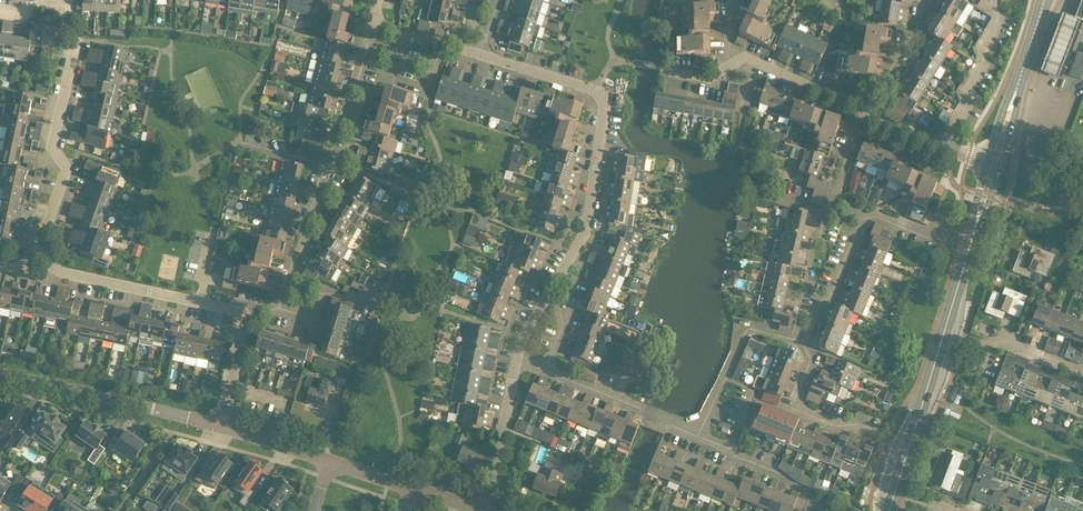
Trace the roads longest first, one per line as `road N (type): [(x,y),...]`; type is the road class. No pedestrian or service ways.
road 1 (residential): [(521,359),(531,324),(588,225),(606,96),(488,55)]
road 2 (tertiary): [(889,510),(994,163)]
road 3 (residential): [(43,263),(70,181),(63,115),(84,55),(74,0)]
road 4 (residential): [(222,427),(0,372)]
road 5 (residential): [(248,313),(43,263)]
road 6 (tertiary): [(994,163),(1044,0)]
road 7 (residential): [(701,424),(677,422),(547,368)]
road 8 (residential): [(701,424),(750,330),(806,342)]
road 9 (residential): [(886,447),(870,432),(799,401),(811,360),(806,342)]
road 10 (residential): [(377,28),(343,155),(320,173)]
road 11 (residential): [(945,148),(998,21),(992,0)]
road 12 (residential): [(481,510),(521,359)]
road 13 (residential): [(865,116),(858,104),(745,56),(734,63)]
road 14 (residential): [(806,342),(865,212)]
road 15 (residential): [(807,508),(806,491),(701,424)]
road 16 (residential): [(865,116),(877,110),(923,0)]
road 17 (residential): [(1082,370),(998,338),(974,370)]

